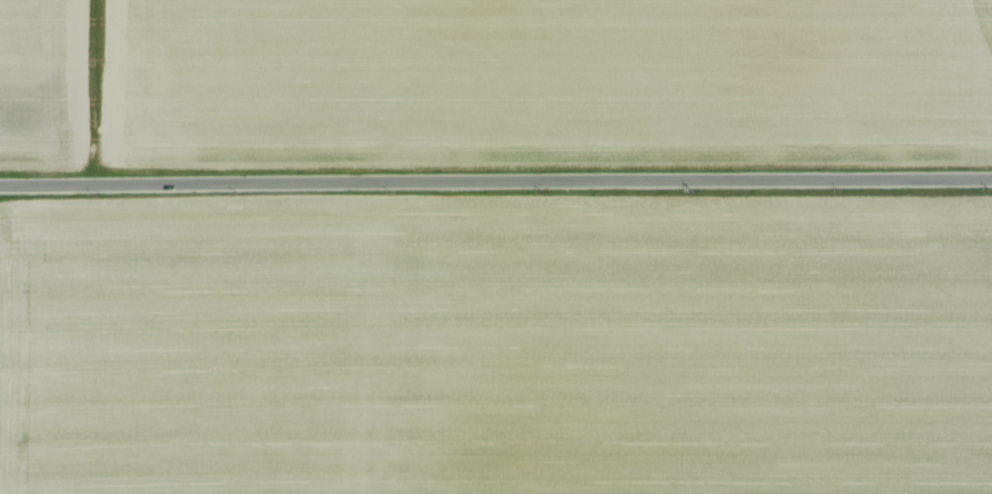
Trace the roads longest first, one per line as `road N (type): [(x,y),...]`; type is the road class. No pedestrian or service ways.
road 1 (residential): [(0,186),(991,187)]

